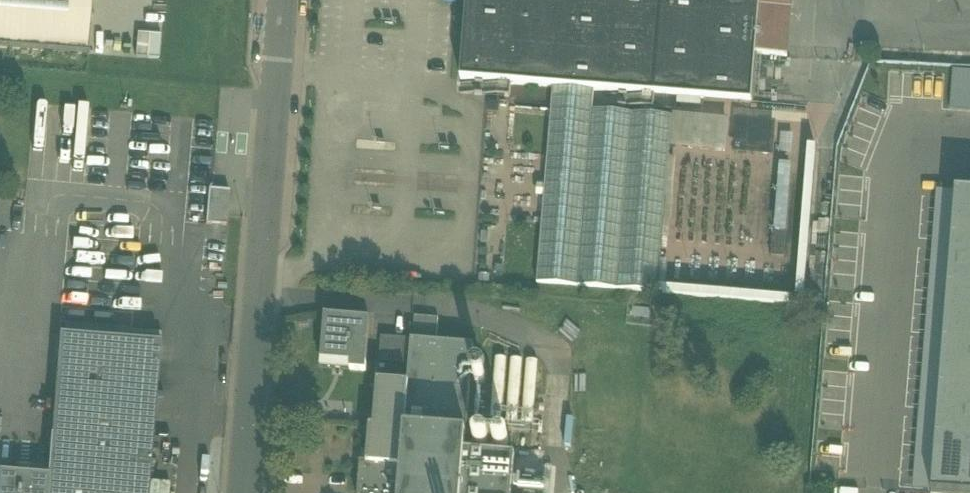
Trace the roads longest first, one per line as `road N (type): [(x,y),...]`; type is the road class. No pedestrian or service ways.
road 1 (residential): [(243,492),(283,0)]

